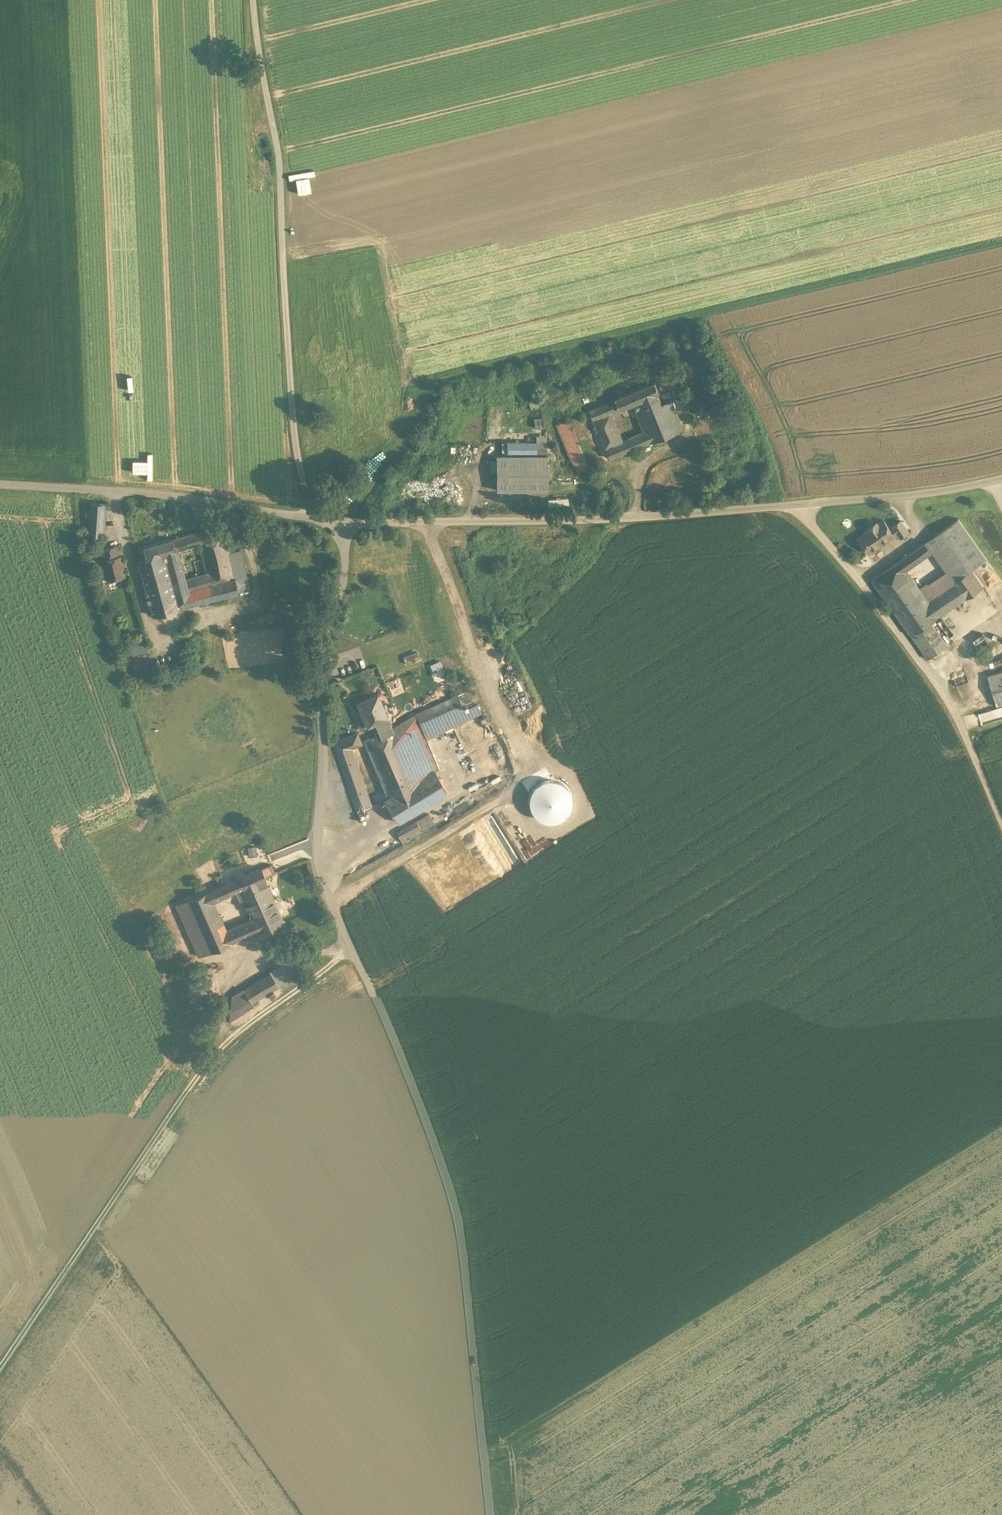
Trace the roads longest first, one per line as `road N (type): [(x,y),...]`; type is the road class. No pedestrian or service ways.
road 1 (unclassified): [(344,521),(344,573),(322,671),(321,857),(329,907),(426,1121),(462,1244),(493,1514)]
road 2 (track): [(350,948),(219,1043),(0,1364)]
road 3 (unclassified): [(252,0),(280,179),(292,417),(311,515)]
road 4 (track): [(433,521),(484,676),(528,770),(519,790),(344,890),(329,907)]
road 5 (unclassified): [(799,505),(344,521)]
road 6 (unclassified): [(1001,824),(957,716),(799,505)]
road 7 (unclassified): [(311,515),(179,495),(0,482)]
road 8 (unclassified): [(1001,481),(799,505)]

